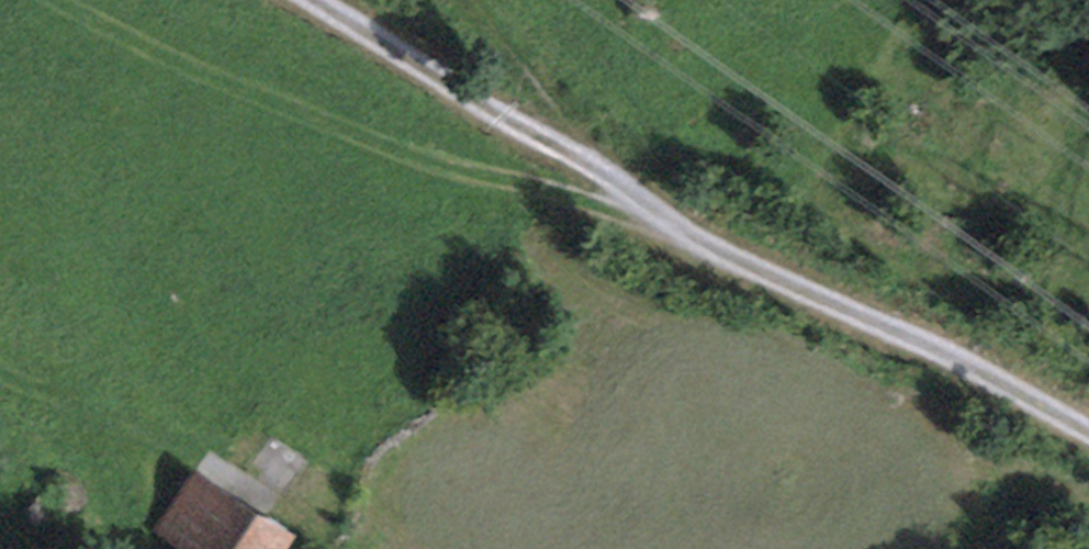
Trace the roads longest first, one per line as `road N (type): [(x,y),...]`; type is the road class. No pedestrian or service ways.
road 1 (track): [(1088,431),(975,364),(831,303),(312,0)]
road 2 (track): [(69,0),(327,134),(442,170),(652,200)]
road 3 (track): [(285,507),(214,456),(0,376)]
road 4 (track): [(468,0),(533,98),(607,173)]
road 5 (track): [(1088,496),(973,461)]

